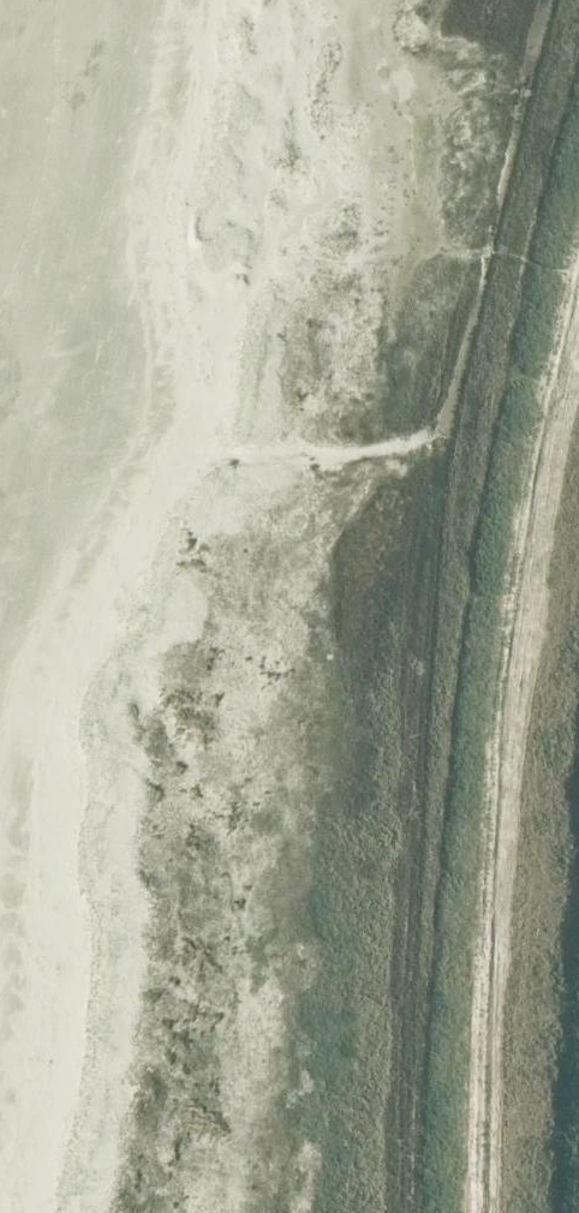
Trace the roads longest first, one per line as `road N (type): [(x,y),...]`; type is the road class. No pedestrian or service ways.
road 1 (track): [(406,1212),(407,893),(443,450),(518,108),(553,0)]
road 2 (track): [(484,1212),(486,891),(504,606),(578,252)]

